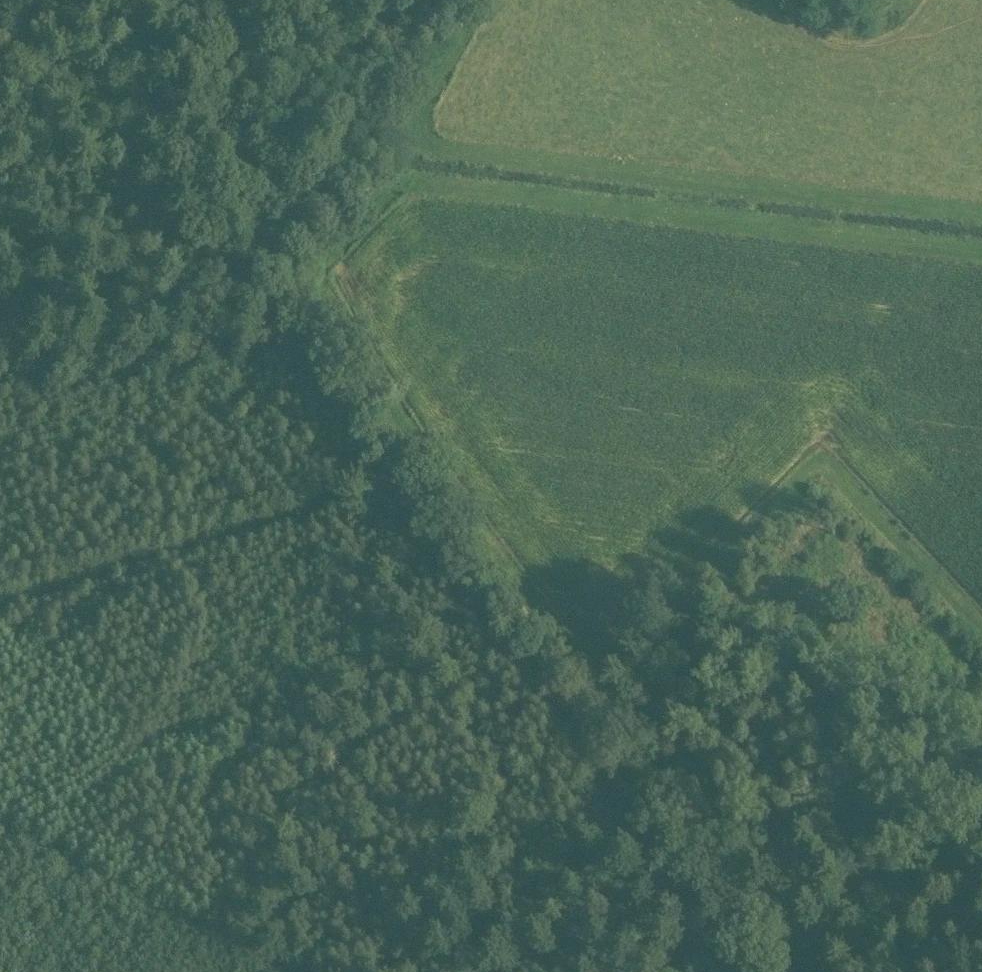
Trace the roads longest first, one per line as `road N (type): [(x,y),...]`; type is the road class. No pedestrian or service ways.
road 1 (track): [(274,971),(0,836)]

